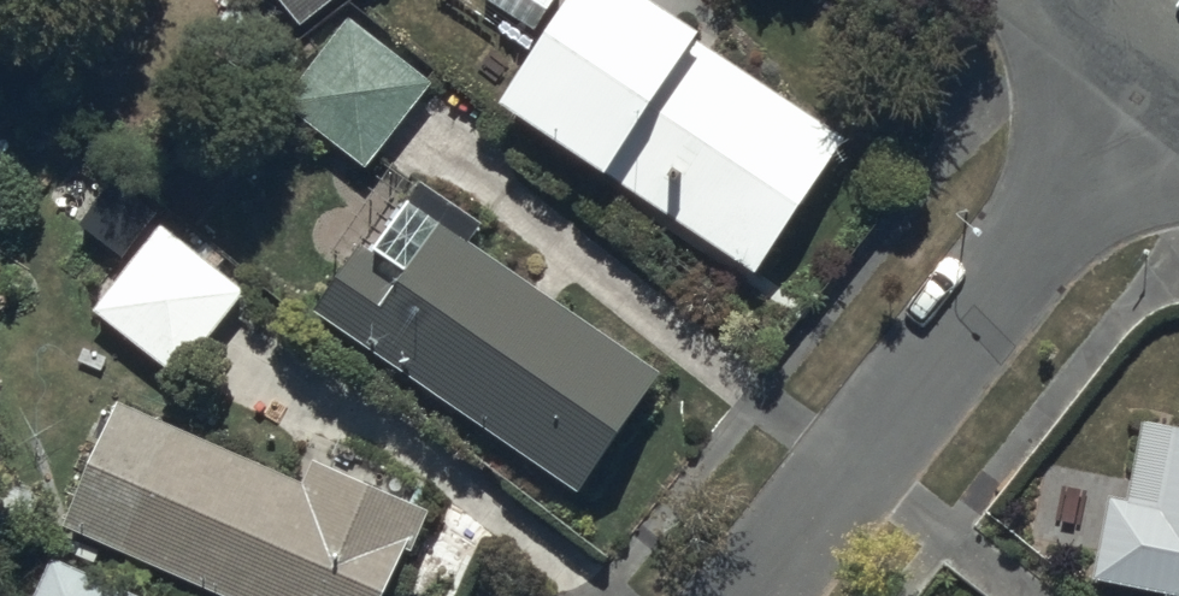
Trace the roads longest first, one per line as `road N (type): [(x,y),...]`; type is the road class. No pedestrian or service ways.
road 1 (residential): [(1176,87),(740,595)]
road 2 (residential): [(1077,0),(1176,87)]

